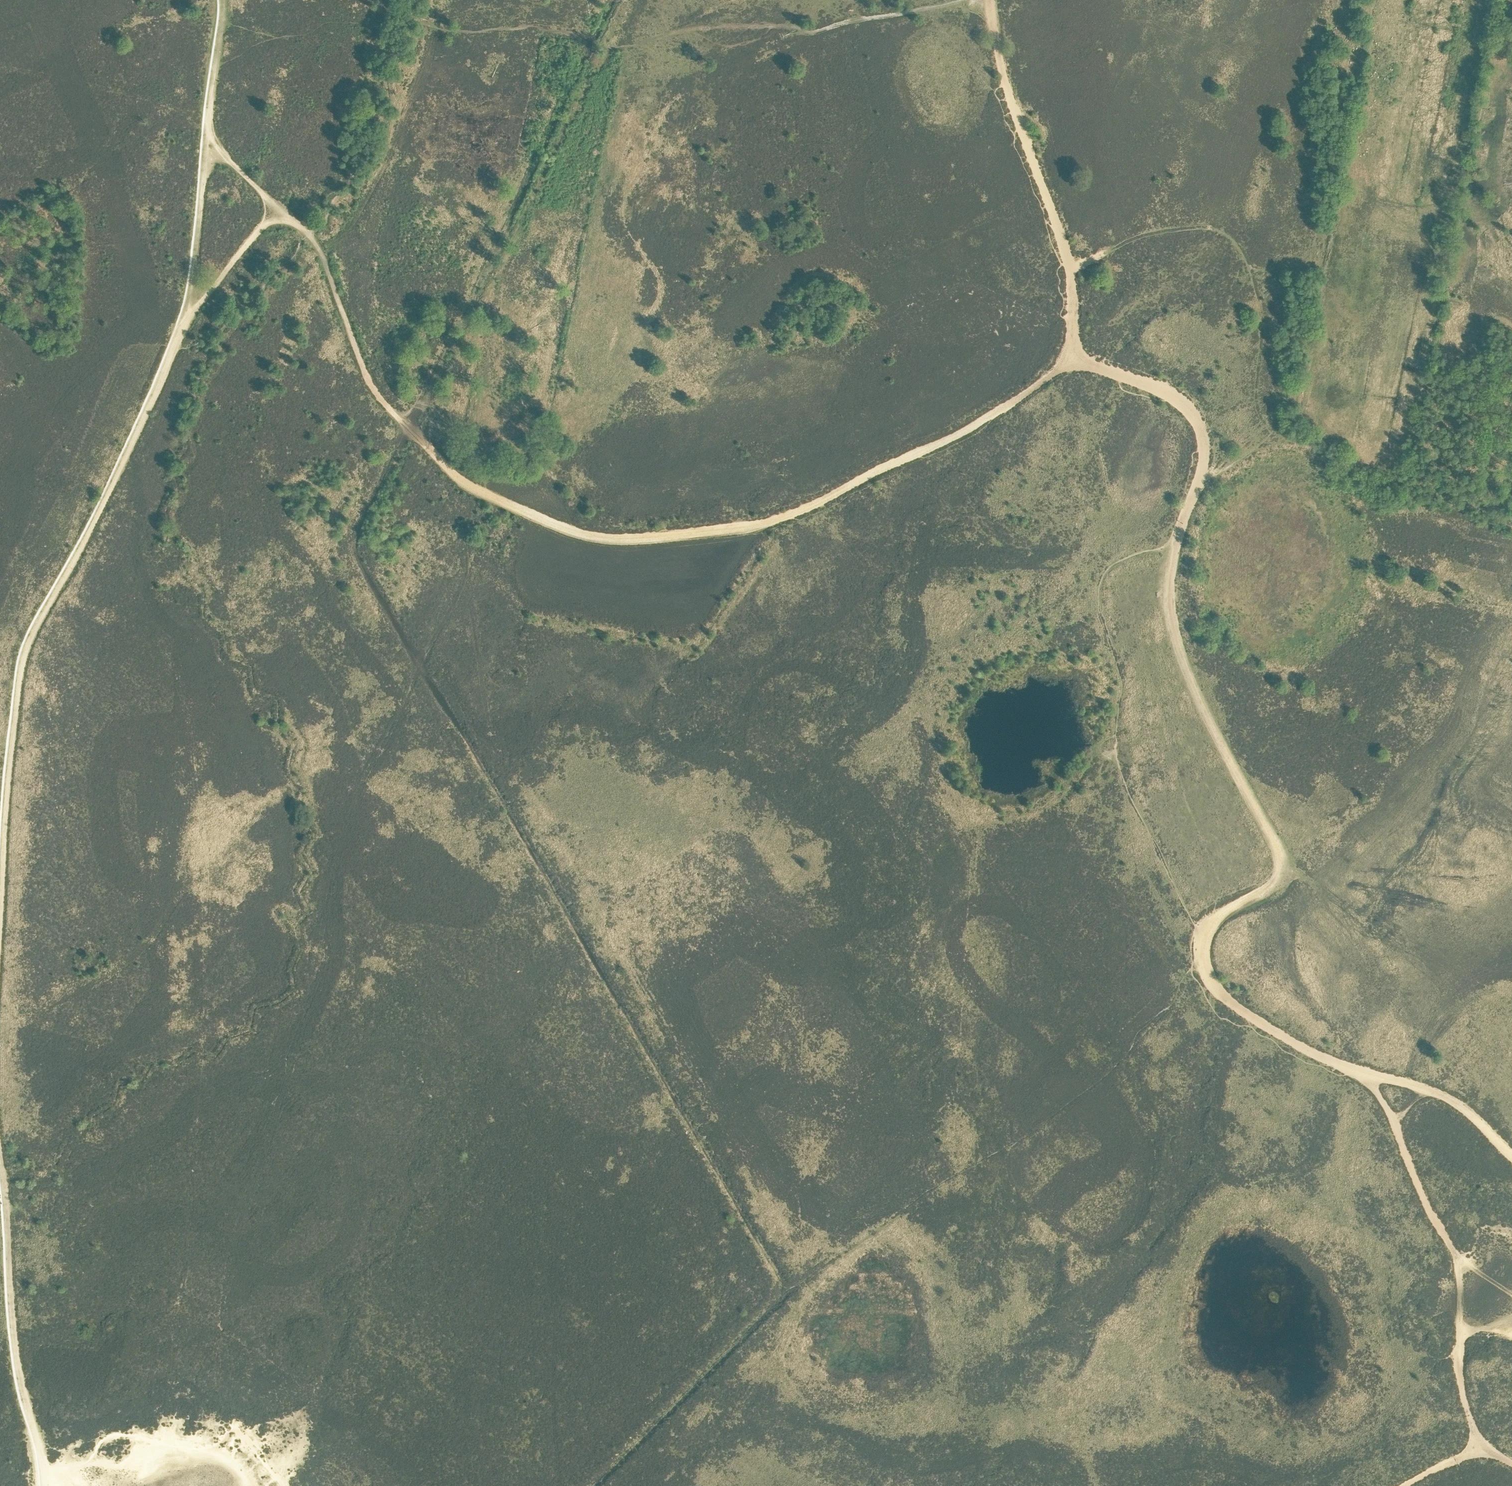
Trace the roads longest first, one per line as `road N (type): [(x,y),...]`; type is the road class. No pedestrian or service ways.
road 1 (track): [(307,233),(371,385),(406,427),(481,494),(599,539),(763,523),(968,428),(1079,360)]
road 2 (track): [(190,316),(22,664),(0,935)]
road 3 (track): [(990,0),(1012,112),(1069,270),(1079,360),(1178,394),(1199,431),(1198,484),(1176,540)]
road 4 (track): [(1176,540),(1168,582),(1185,668),(1279,847),(1284,877),(1204,936)]
road 5 (track): [(1204,936),(1200,962),(1227,1001),(1349,1068),(1435,1092),(1511,1154)]
road 6 (track): [(0,1138),(16,1340),(43,1459)]
road 7 (track): [(1349,1068),(1384,1100),(1418,1190),(1458,1257),(1459,1326)]
road 8 (track): [(1511,1331),(1459,1326),(1459,1373),(1478,1444),(1511,1463)]
road 9 (track): [(207,151),(190,316)]
road 10 (track): [(221,0),(207,151)]
road 11 (track): [(190,316),(273,206)]

